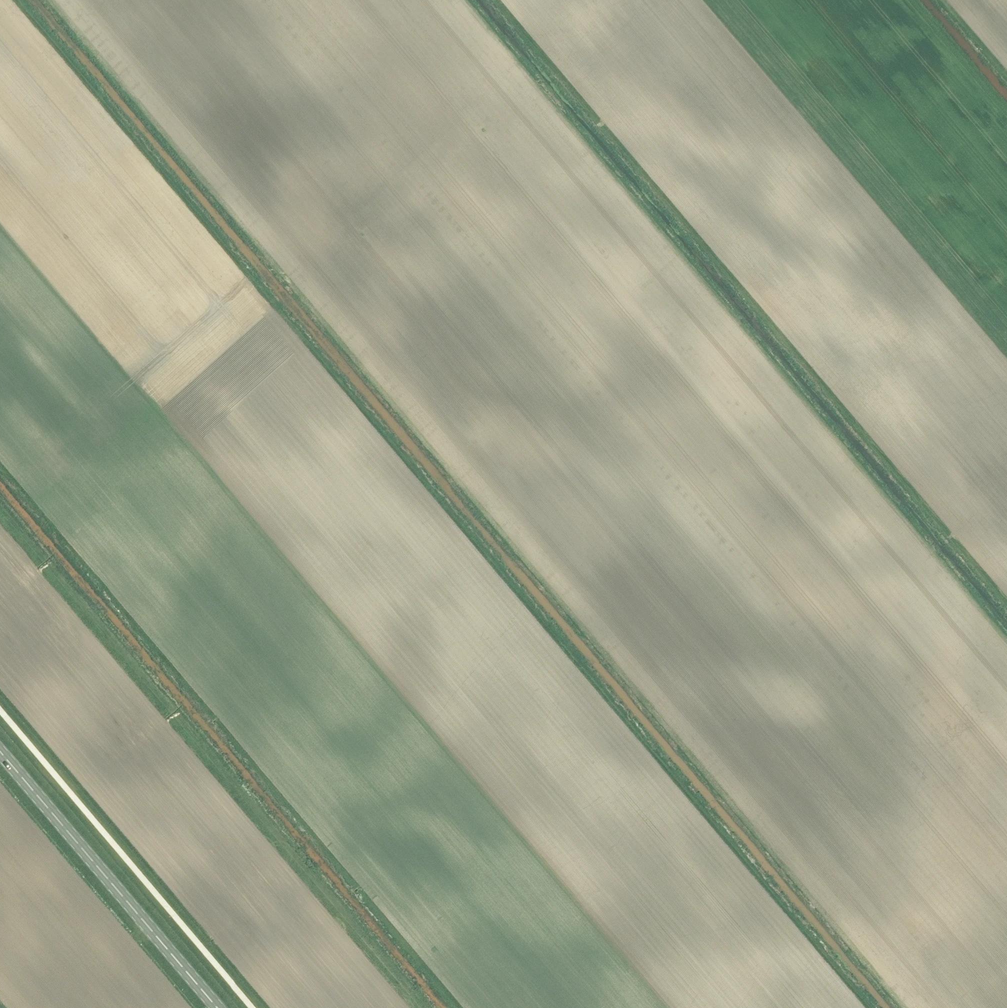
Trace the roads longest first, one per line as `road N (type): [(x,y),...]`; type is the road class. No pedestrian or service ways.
road 1 (primary): [(216,1007),(0,753)]

